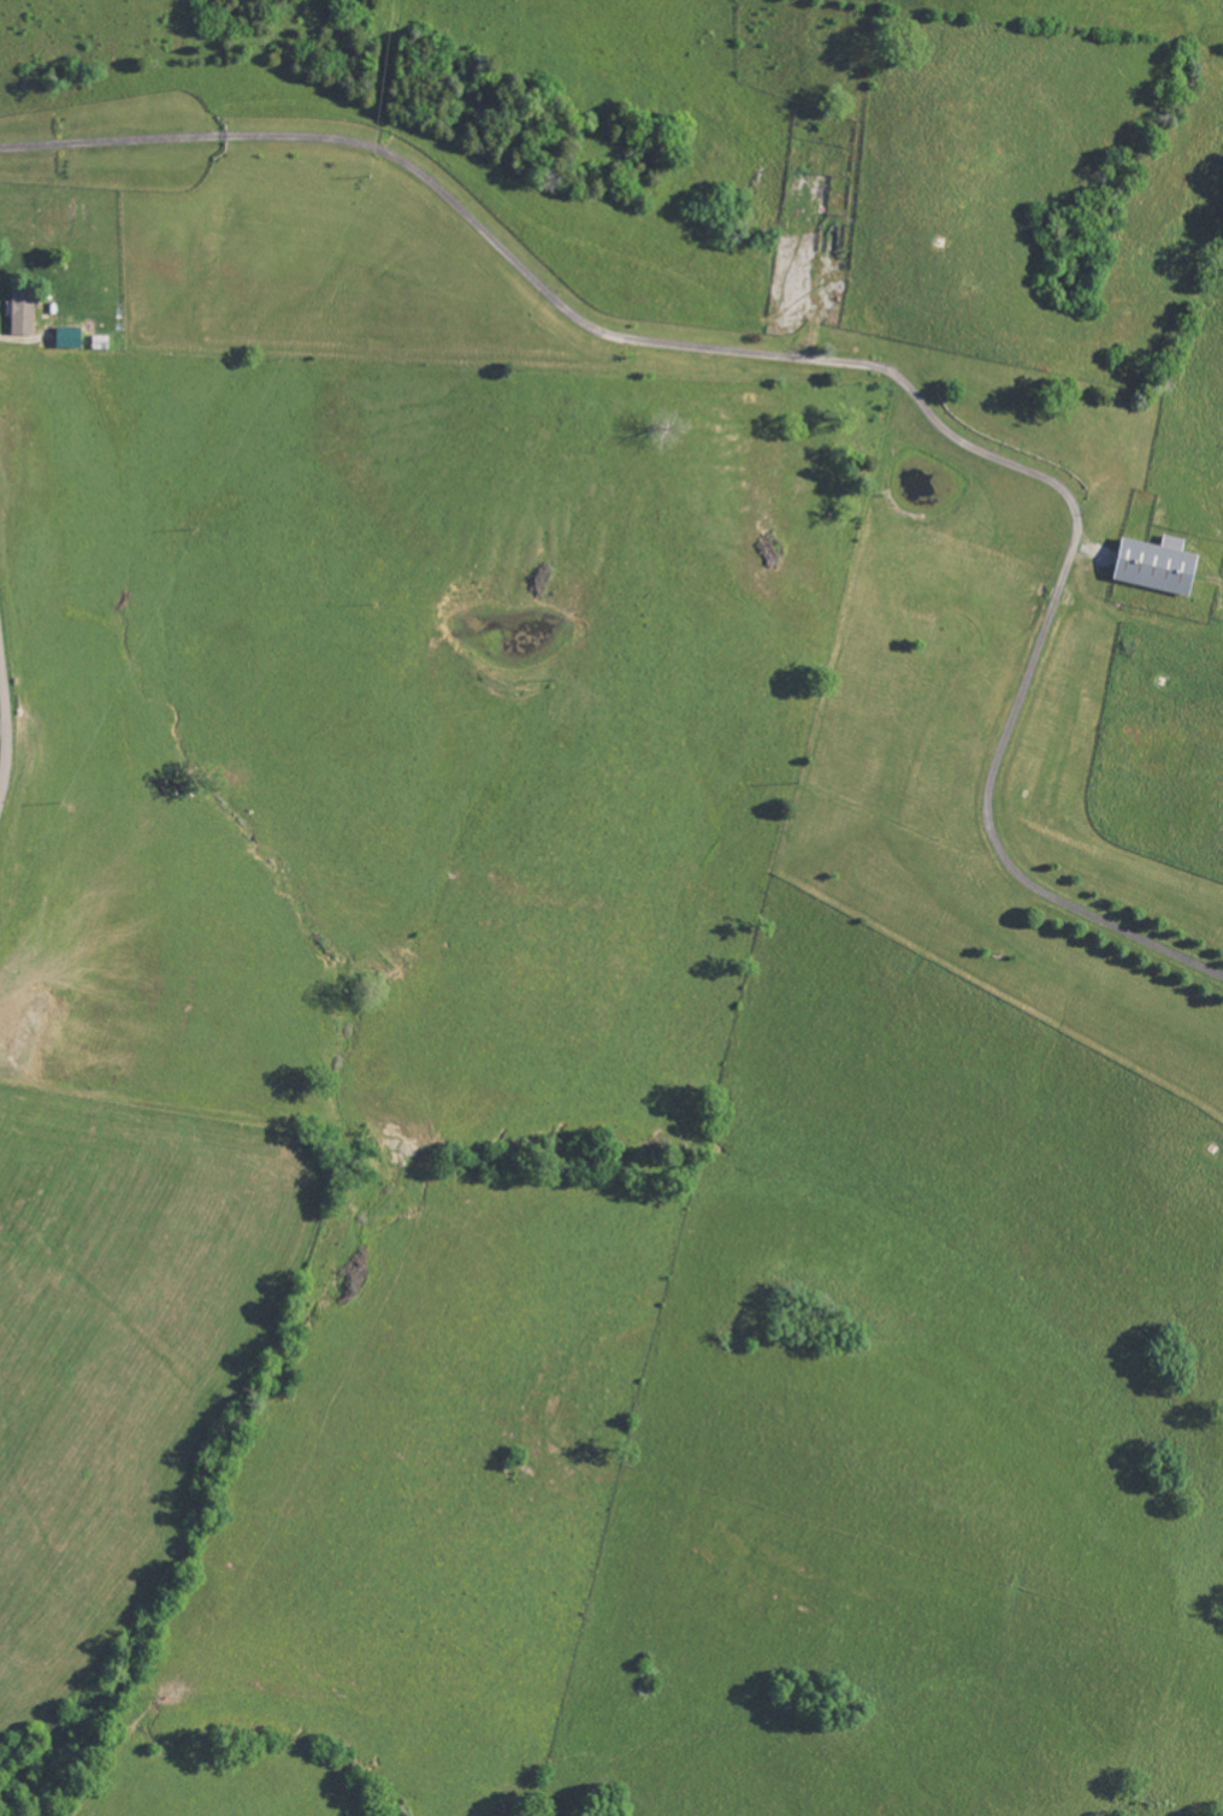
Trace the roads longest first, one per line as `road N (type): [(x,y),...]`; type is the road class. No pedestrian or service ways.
road 1 (residential): [(0,613),(11,718),(0,803)]

